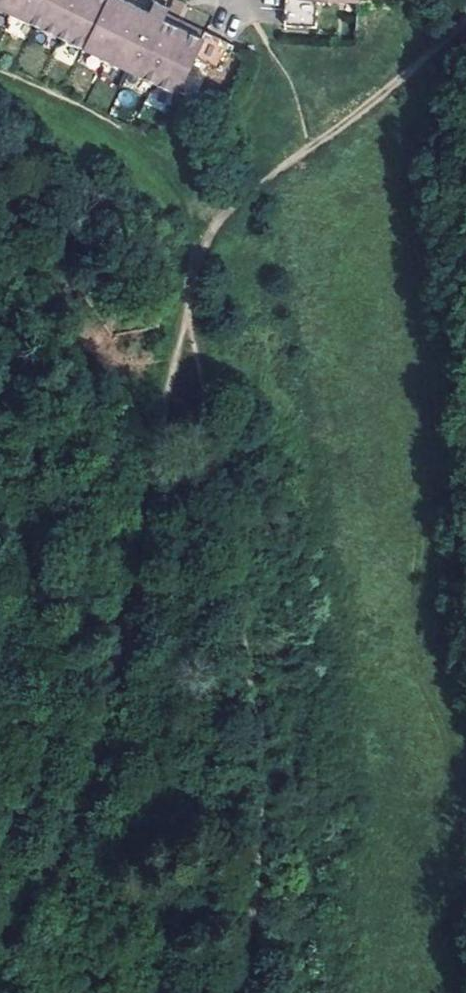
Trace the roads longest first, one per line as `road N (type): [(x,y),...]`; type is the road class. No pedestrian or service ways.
road 1 (track): [(265,992),(287,749),(242,435),(196,261)]
road 2 (track): [(0,957),(46,893),(117,765),(155,593),(196,261)]
road 3 (track): [(196,261),(227,212),(420,63),(465,12)]

